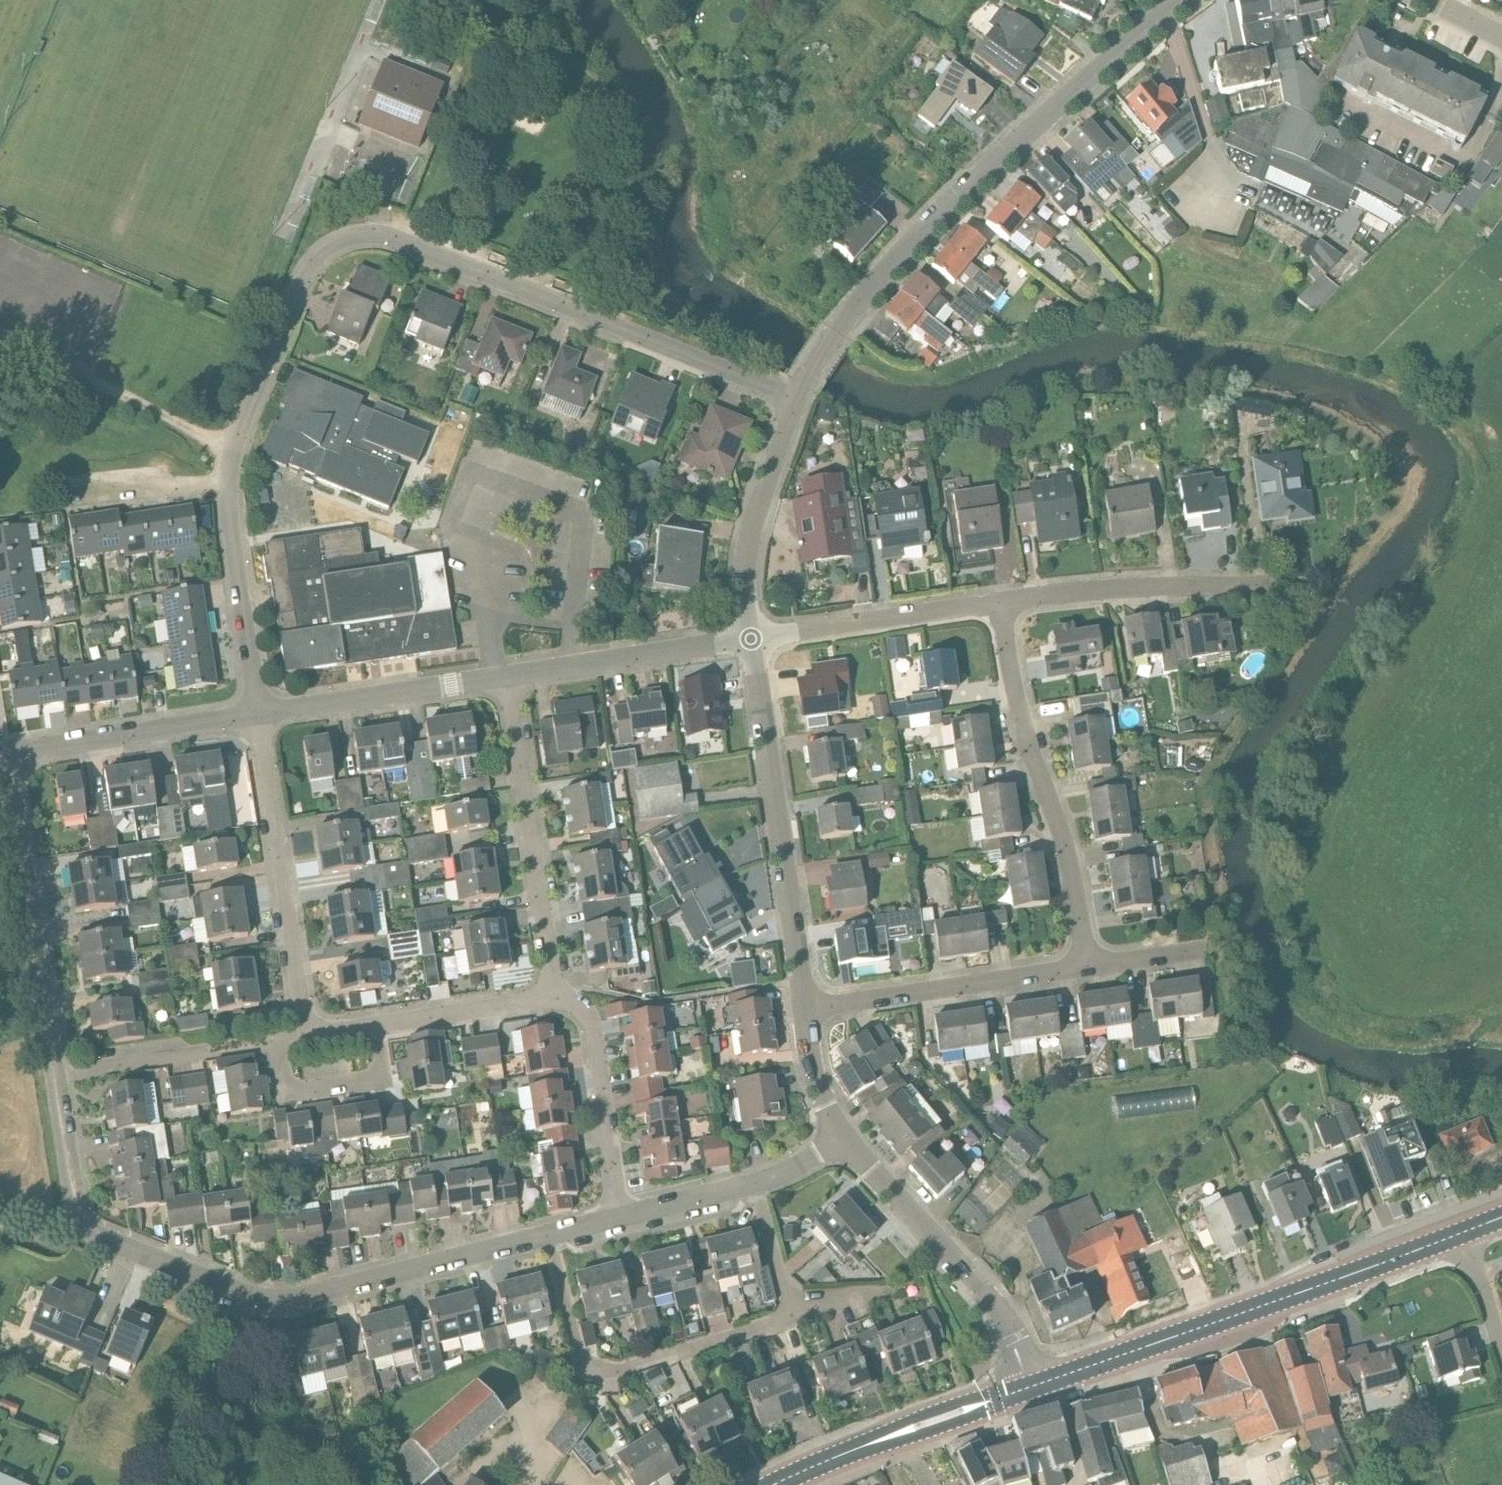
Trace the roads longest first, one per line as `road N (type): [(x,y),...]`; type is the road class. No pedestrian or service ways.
road 1 (residential): [(3,758),(73,1194),(97,1235),(273,1299),(626,1215)]
road 2 (residential): [(230,480),(294,289),(315,256),(370,232),(795,399)]
road 3 (residential): [(795,399),(887,268),(1179,0)]
road 4 (secondary): [(1032,1386),(1463,1232)]
road 5 (residential): [(1081,975),(1078,908),(1058,823),(1026,766),(1006,601)]
road 6 (residential): [(807,1006),(752,639)]
road 7 (residential): [(313,1034),(259,710)]
road 8 (residential): [(555,991),(505,676)]
road 9 (residential): [(1032,1386),(986,1292),(841,1140)]
road 10 (secondary): [(774,1484),(1032,1386)]
road 11 (residential): [(807,1006),(1081,975)]
road 12 (residential): [(259,710),(3,758)]
road 13 (track): [(0,341),(236,447)]
road 14 (residential): [(752,639),(1006,601)]
road 15 (residential): [(505,676),(752,639)]
road 16 (residential): [(259,710),(505,676)]
road 17 (residential): [(1006,601),(1253,586)]
road 18 (residential): [(752,639),(749,548),(795,399)]
road 19 (residential): [(626,1215),(595,1036),(588,1018),(555,991)]
road 20 (residential): [(376,1024),(385,1078),(284,1094),(277,1047),(313,1034)]
road 21 (residential): [(259,710),(231,549),(230,480)]
road 22 (residential): [(626,1215),(755,1183),(841,1140)]
road 23 (residential): [(376,1024),(555,991)]
road 24 (residential): [(230,480),(74,497)]
road 25 (residential): [(841,1140),(811,1063),(807,1006)]
road 26 (unclassified): [(1501,1360),(1463,1232)]

